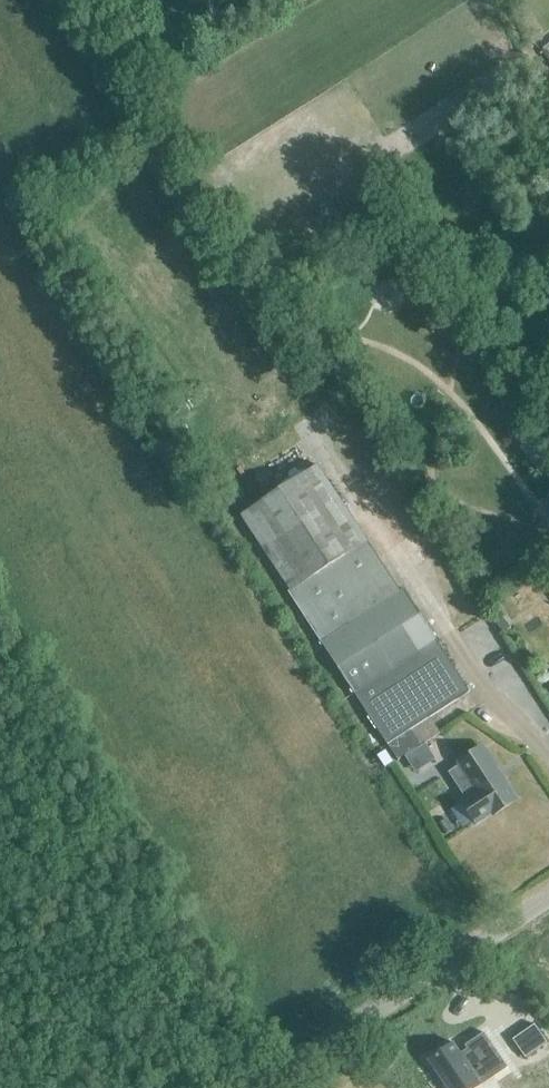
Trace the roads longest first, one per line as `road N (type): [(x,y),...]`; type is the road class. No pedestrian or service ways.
road 1 (tertiary): [(256,1087),(548,899)]

